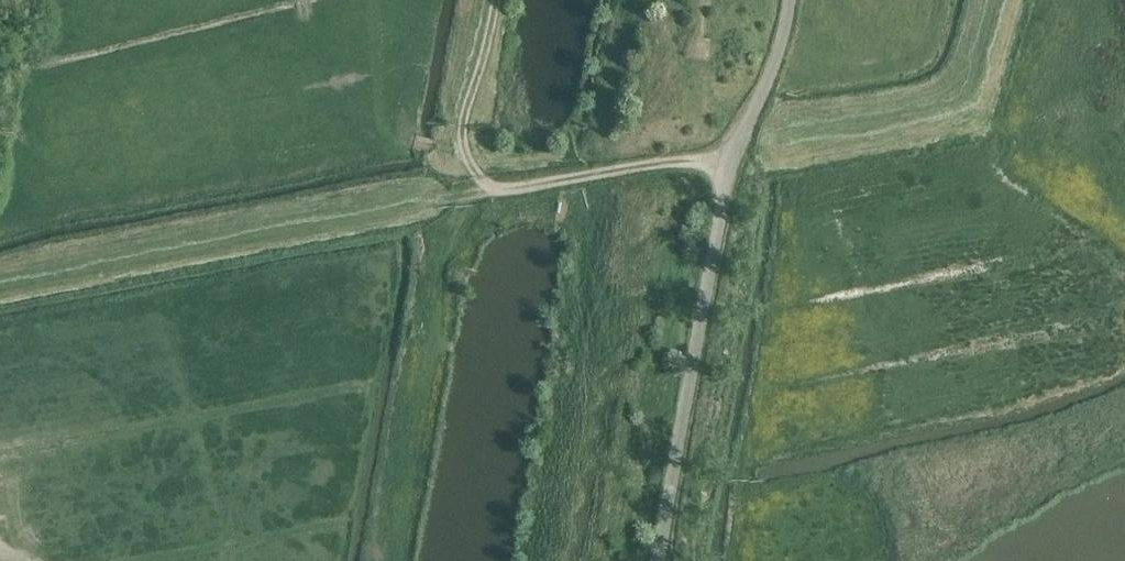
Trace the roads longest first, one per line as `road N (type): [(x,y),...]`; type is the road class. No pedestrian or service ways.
road 1 (unclassified): [(790,0),(774,66),(728,164),(659,560)]
road 2 (track): [(0,285),(491,189)]
road 3 (track): [(728,164),(670,162),(491,189),(462,136),(496,0)]

